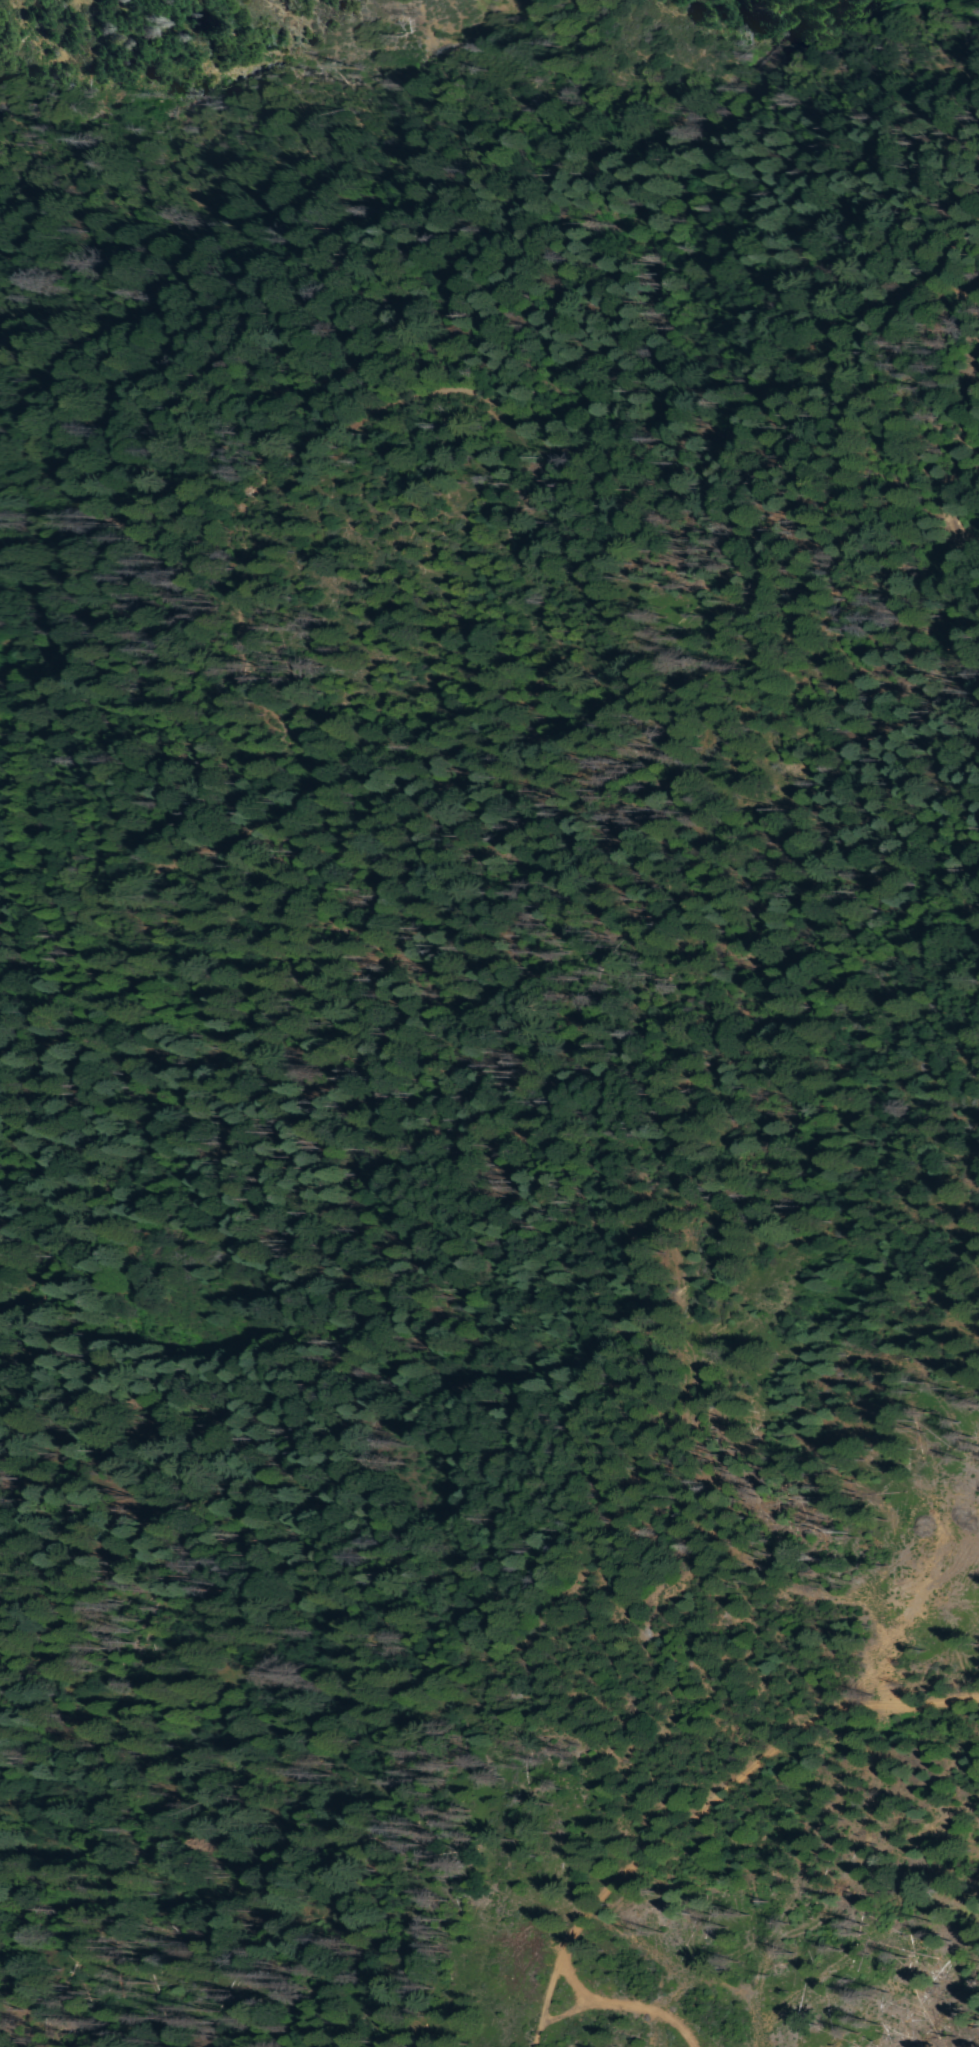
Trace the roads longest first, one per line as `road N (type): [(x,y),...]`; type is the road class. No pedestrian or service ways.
road 1 (track): [(978,1699),(847,1712),(799,1731),(609,1898),(574,1953),(540,2046)]

